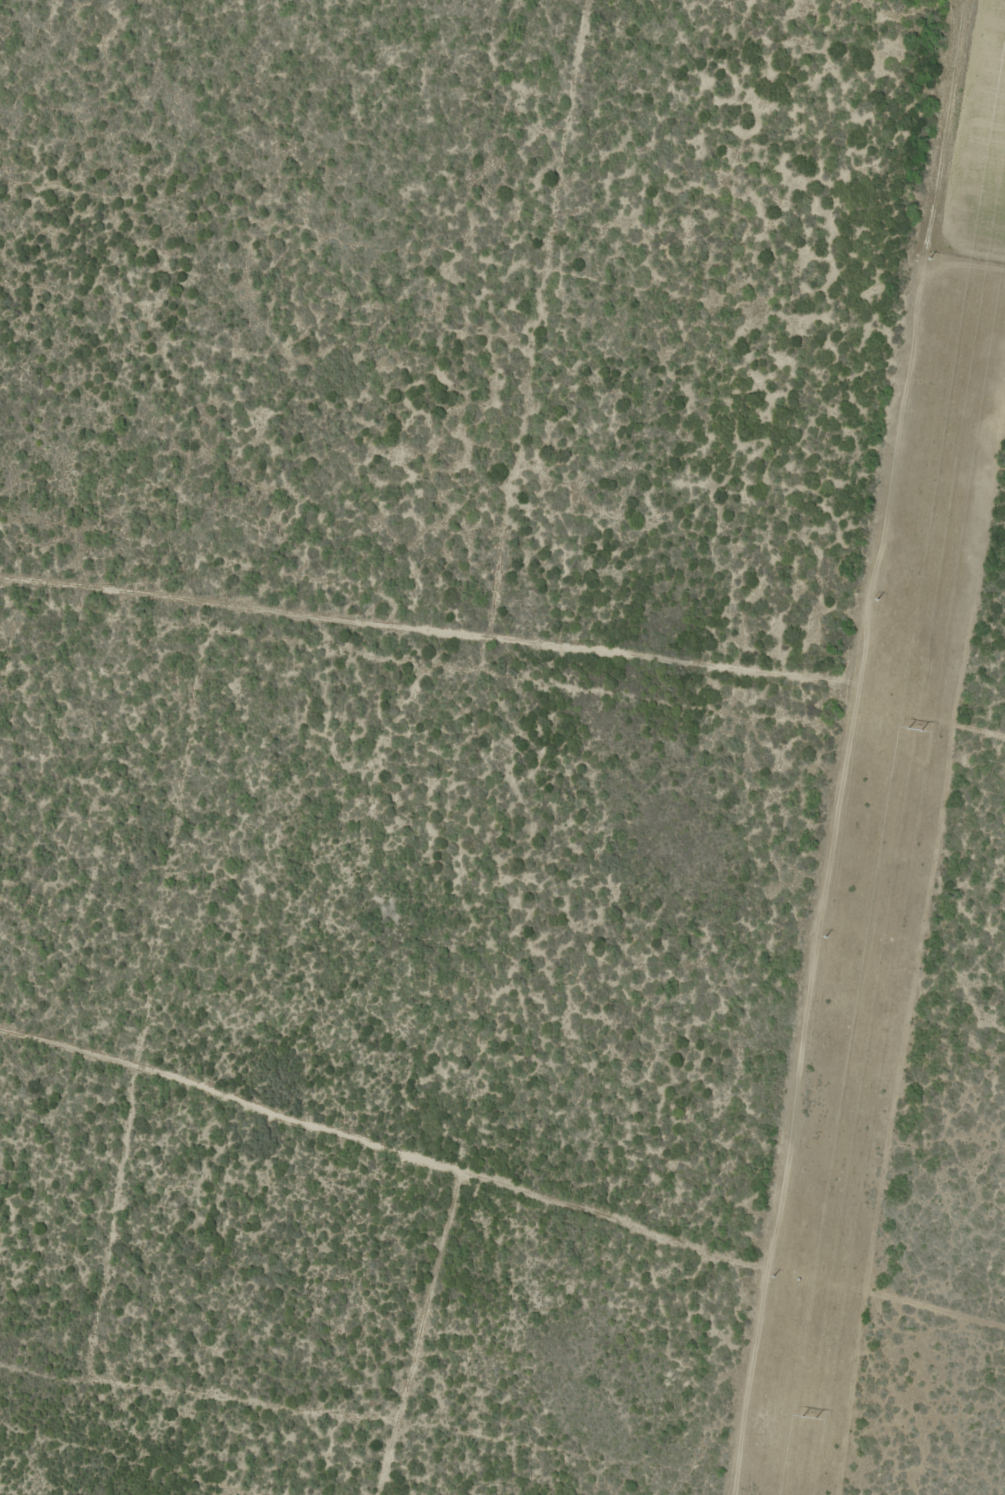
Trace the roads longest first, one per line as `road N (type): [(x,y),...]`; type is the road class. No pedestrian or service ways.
road 1 (residential): [(715,1494),(738,1353),(724,1281),(671,1229),(500,1157),(296,1110),(0,1012)]

